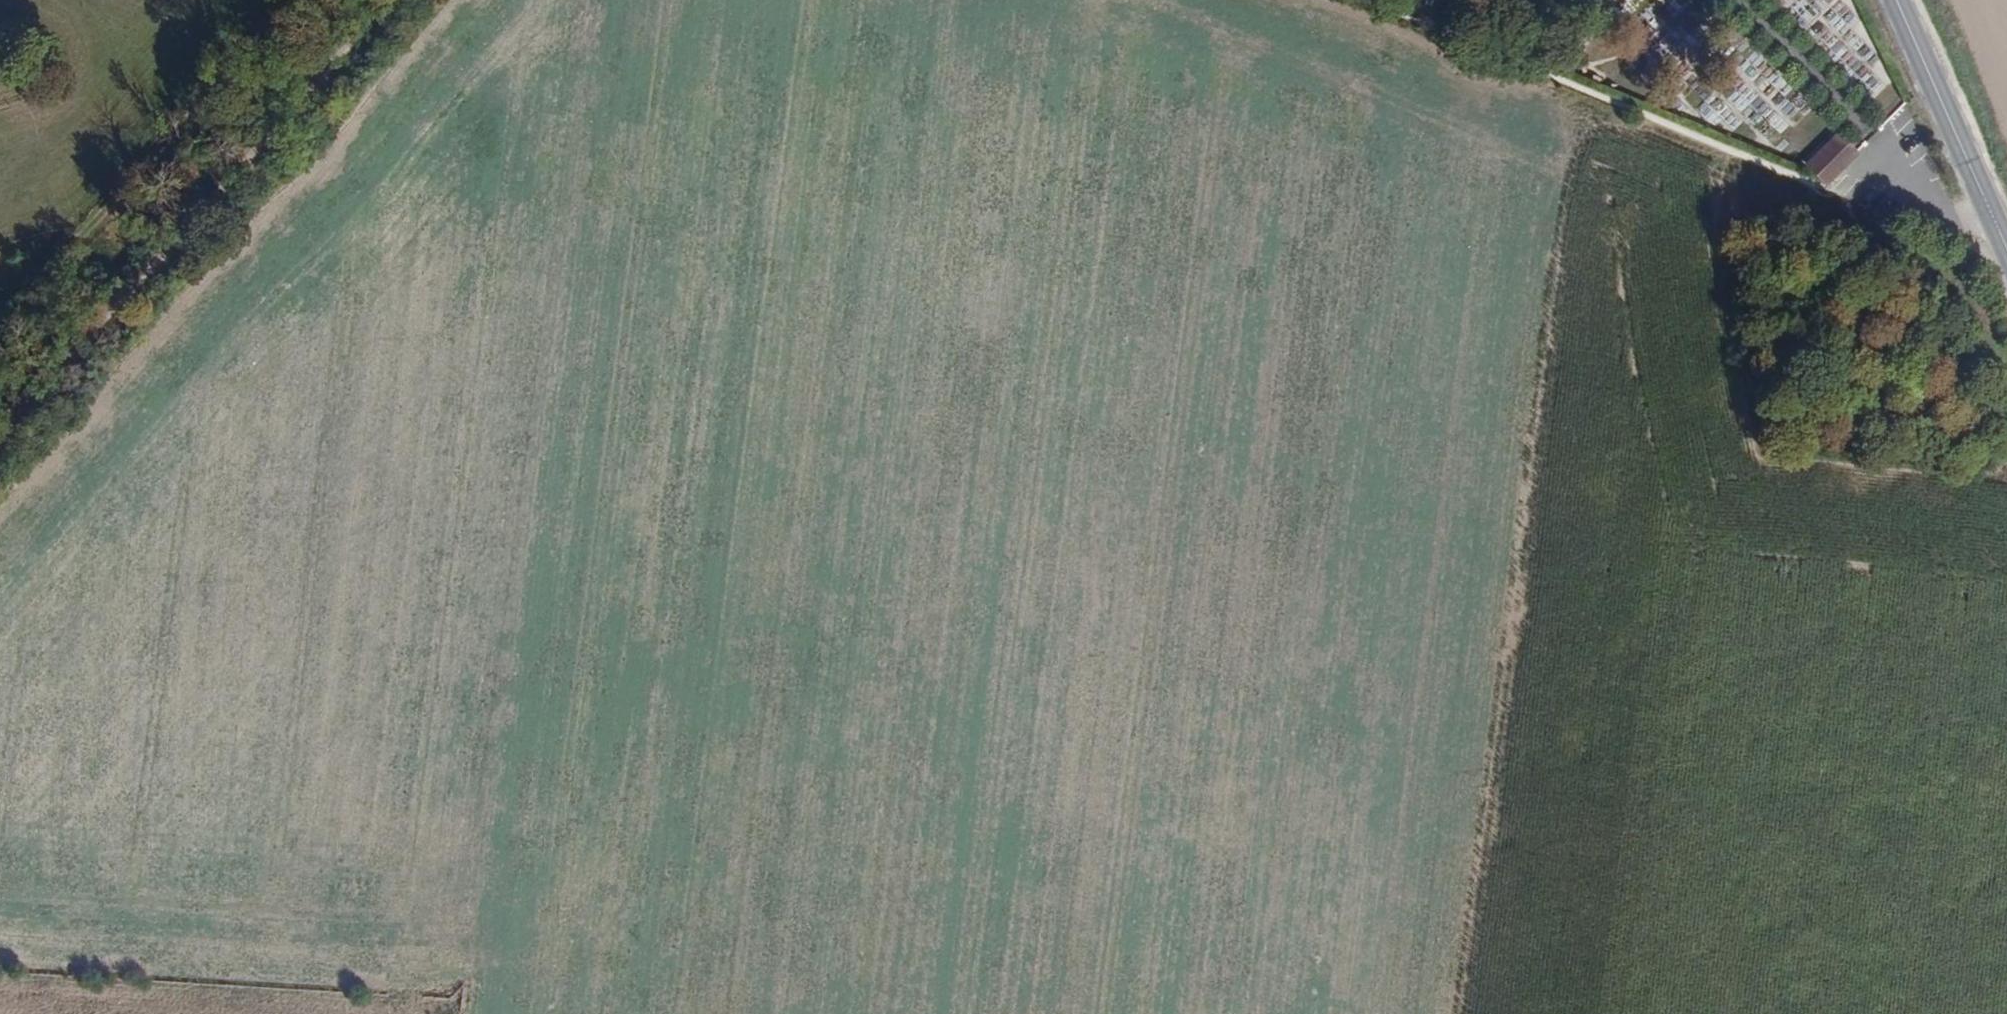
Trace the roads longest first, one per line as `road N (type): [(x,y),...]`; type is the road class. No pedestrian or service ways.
road 1 (track): [(396,0),(0,469)]
road 2 (secondary): [(1897,0),(2006,249)]

